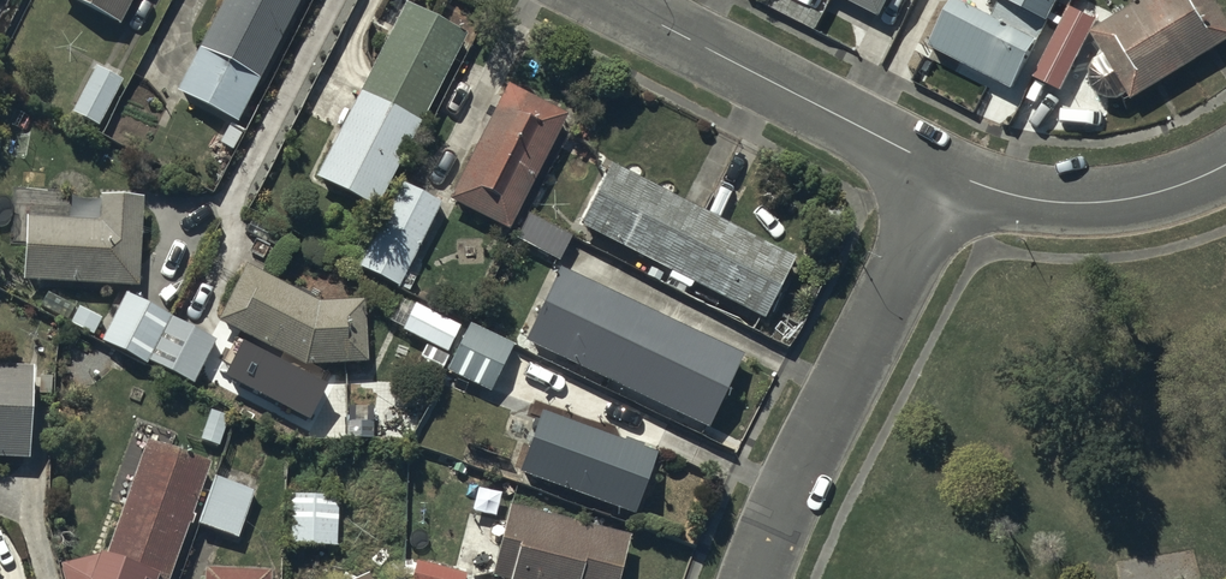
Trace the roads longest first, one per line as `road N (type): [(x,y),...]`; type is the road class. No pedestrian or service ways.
road 1 (residential): [(953,174),(814,439),(756,578)]
road 2 (residential): [(615,0),(953,174)]
road 3 (residential): [(953,174),(1051,202),(1101,202),(1151,196),(1225,165)]

